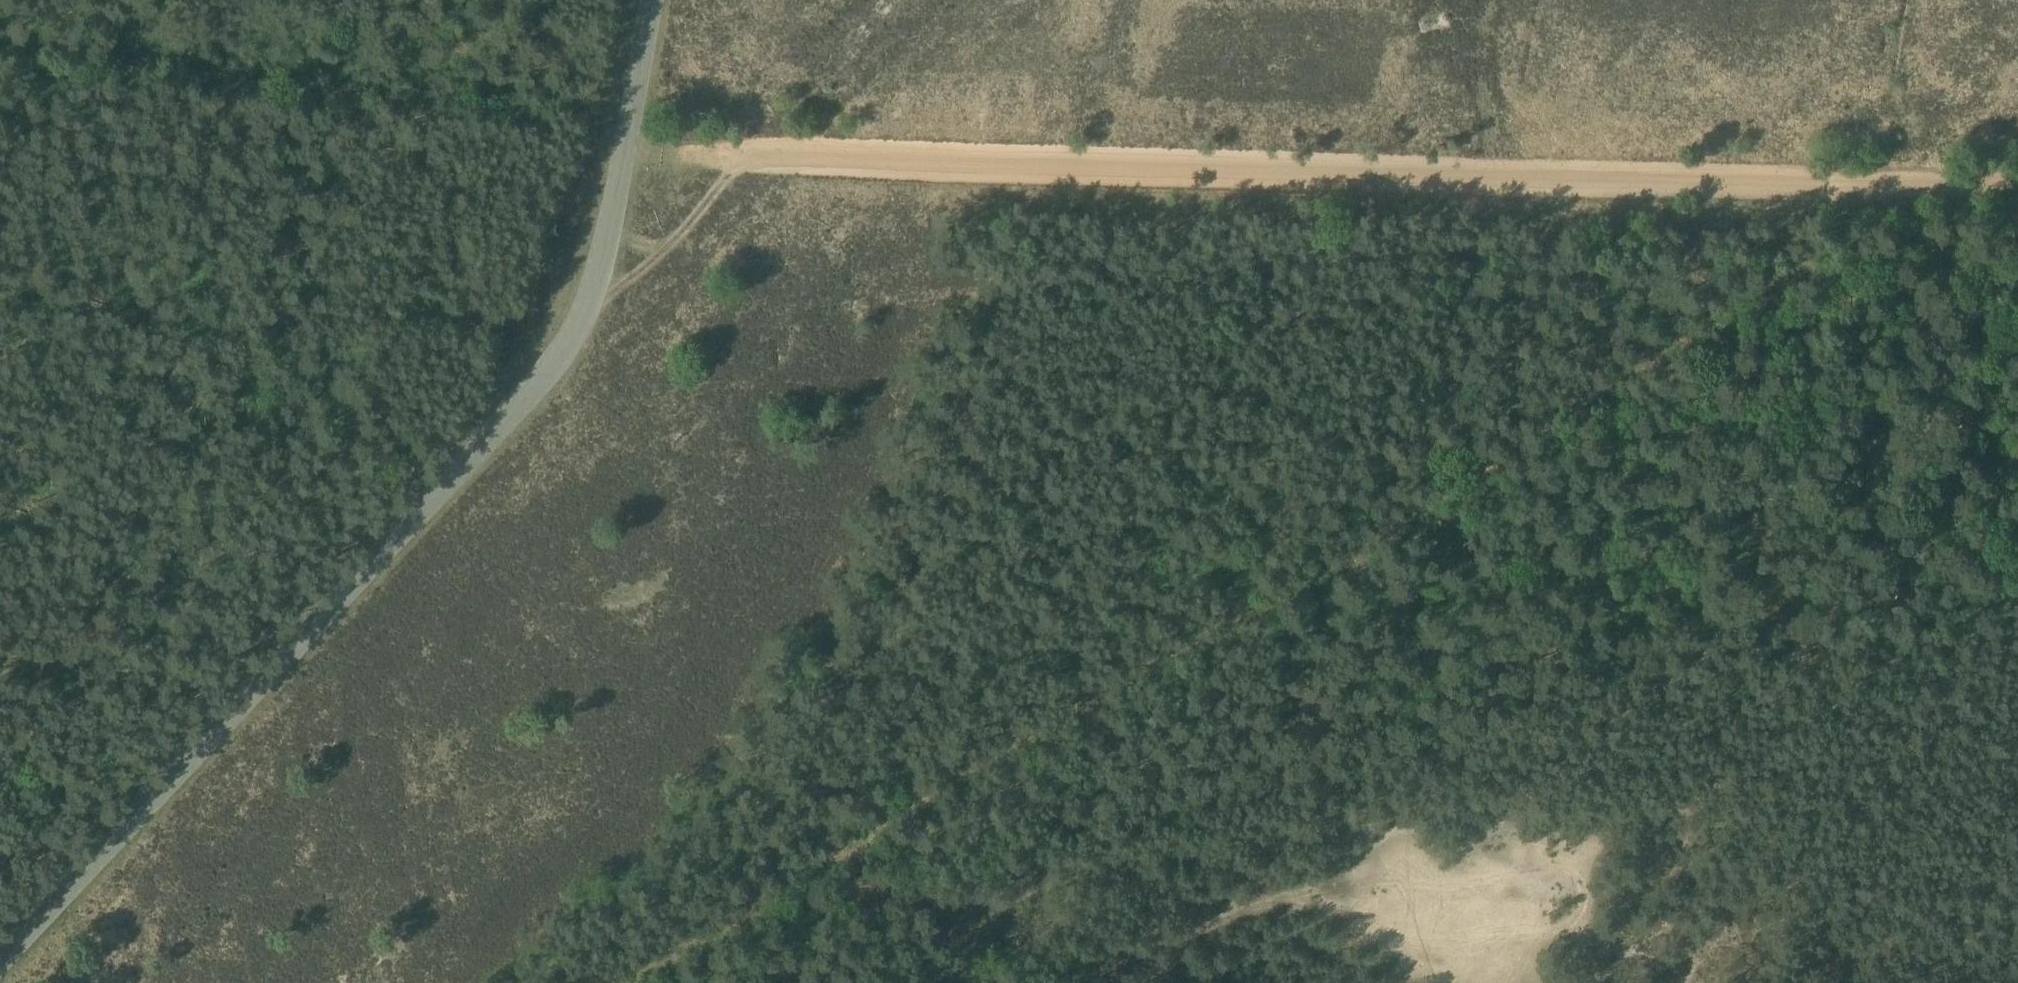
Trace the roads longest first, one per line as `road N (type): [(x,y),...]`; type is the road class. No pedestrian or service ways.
road 1 (track): [(626,148),(2017,180)]

